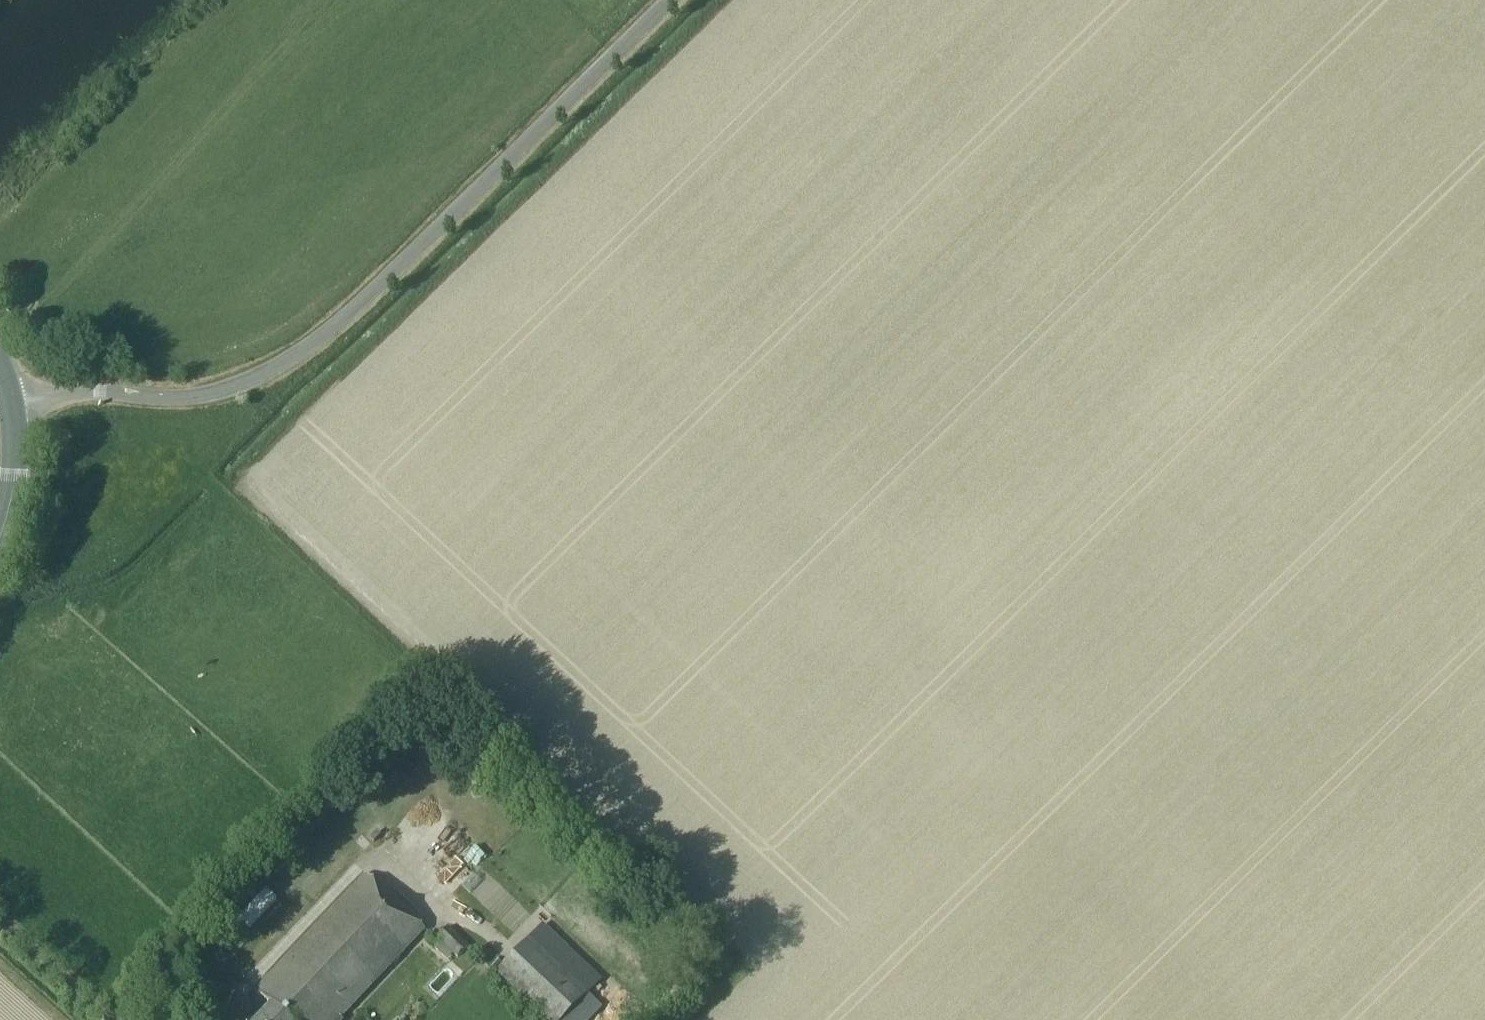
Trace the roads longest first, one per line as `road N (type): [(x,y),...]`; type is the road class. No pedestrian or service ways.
road 1 (unclassified): [(10,404),(84,392),(208,392),(277,365),(348,312),(672,0)]
road 2 (primary): [(0,533),(13,466),(10,404)]

